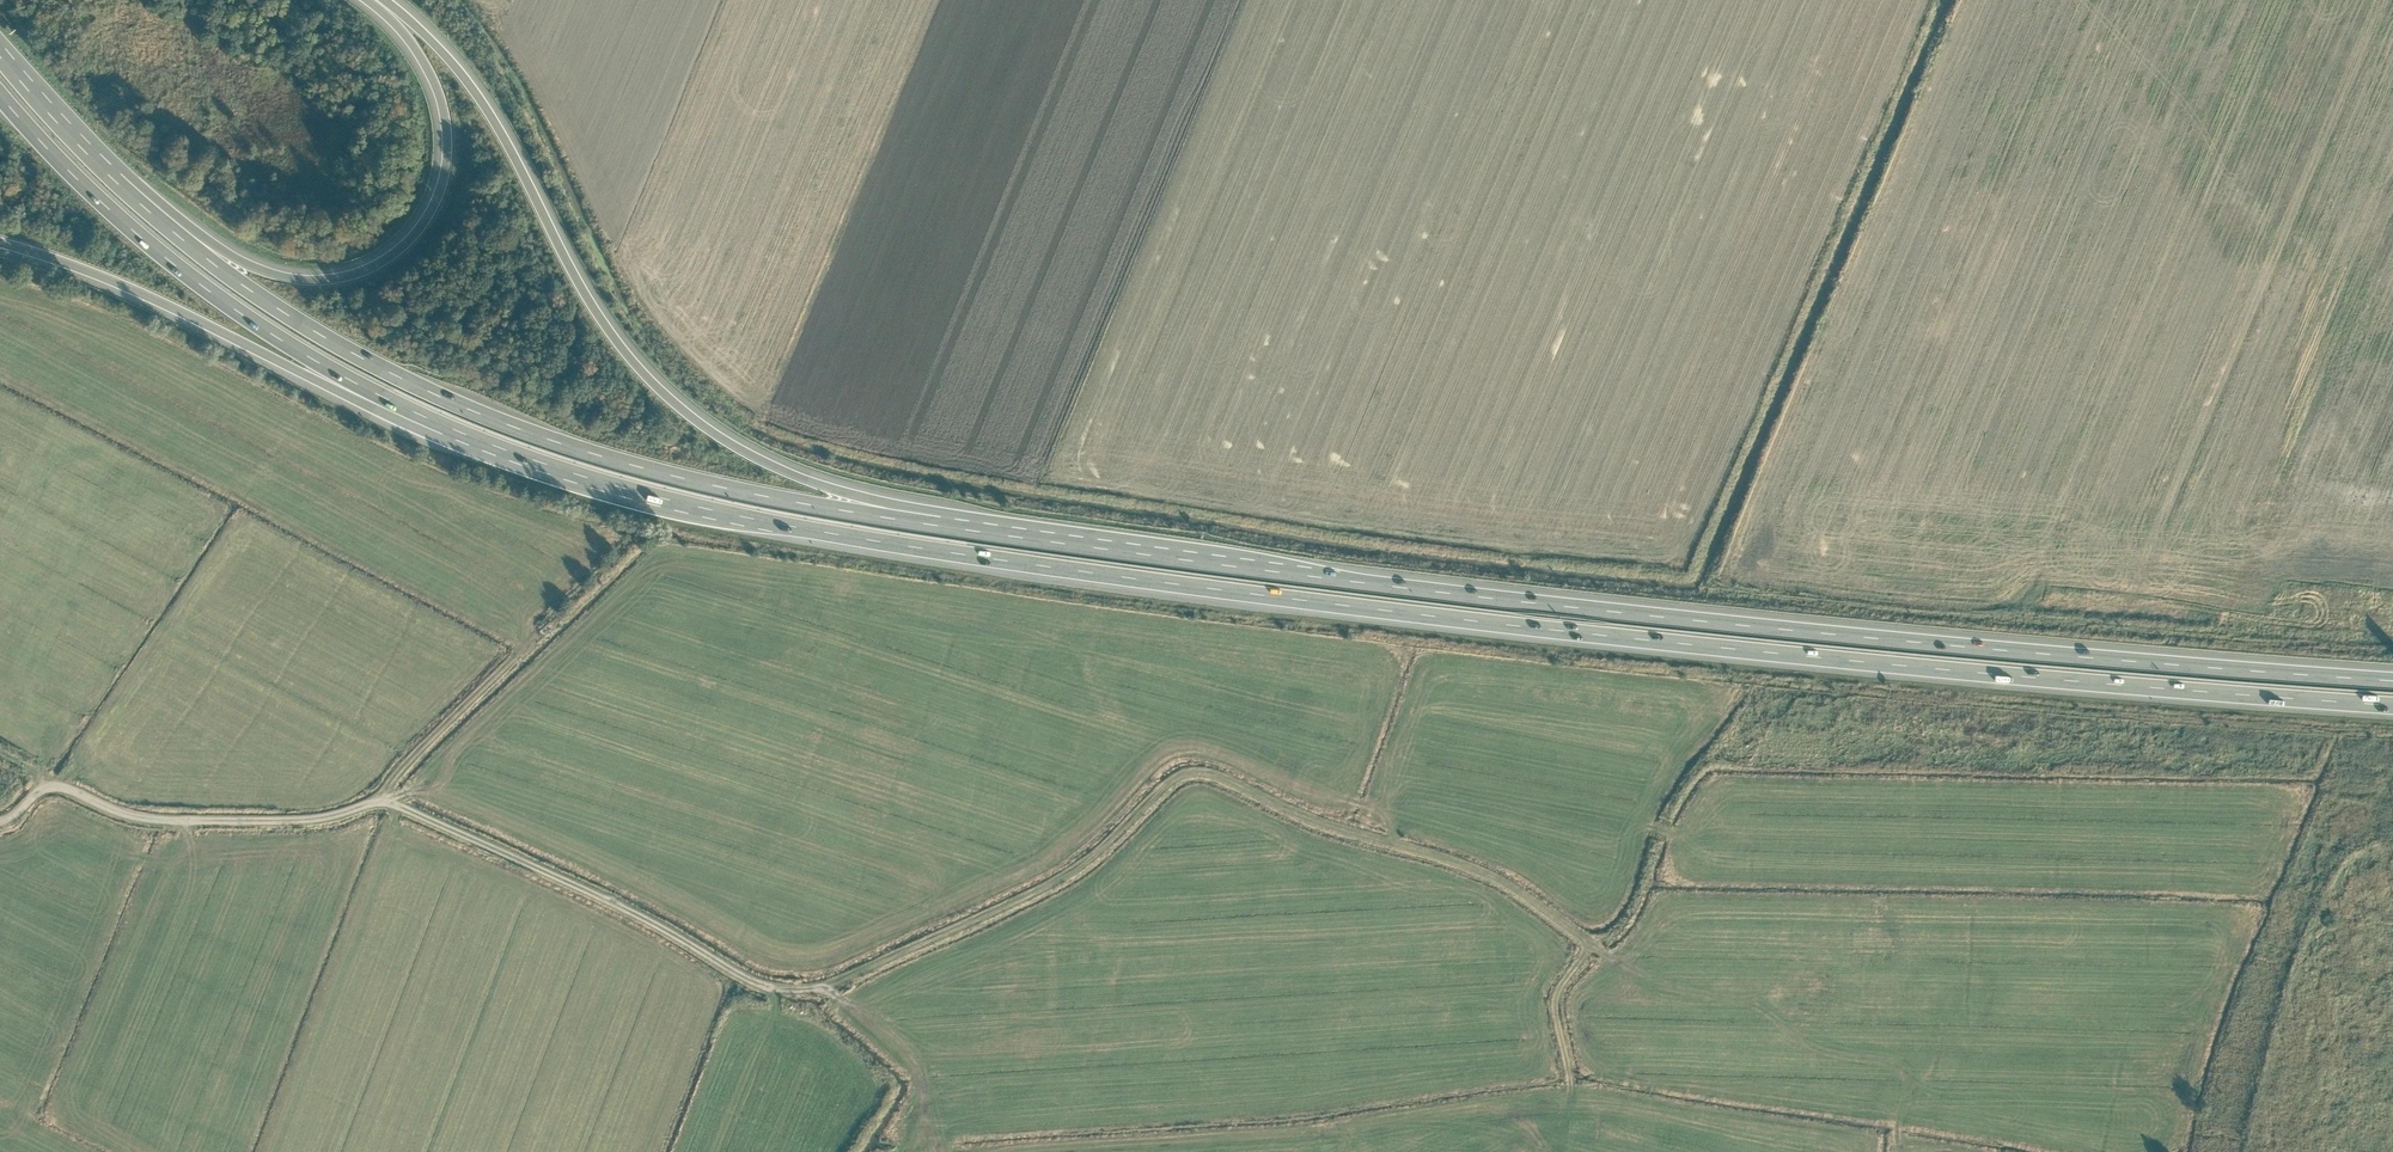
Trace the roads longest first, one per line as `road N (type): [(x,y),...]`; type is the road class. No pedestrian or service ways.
road 1 (track): [(0,821),(59,786),(129,816),(184,822),(316,820),(383,801),(631,916),(759,986),(811,991),(843,984),(1072,875),(1164,790),(1193,773),(1335,833),(1477,875),(1586,939)]
road 2 (motorway): [(945,529),(675,477),(484,416),(310,330),(192,247)]
road 3 (motorway): [(945,529),(748,450),(676,403),(592,300),(480,96),(441,45),(385,0)]
road 4 (motorway): [(369,0),(417,56),(440,111),(439,178),(419,225),(381,258),(329,278),(282,275),(192,247)]
road 5 (motorway): [(0,94),(49,153),(180,268),(365,389)]
road 6 (motorway): [(0,243),(112,281),(312,377),(365,389)]
road 7 (motorway): [(192,247),(100,165),(0,55)]

